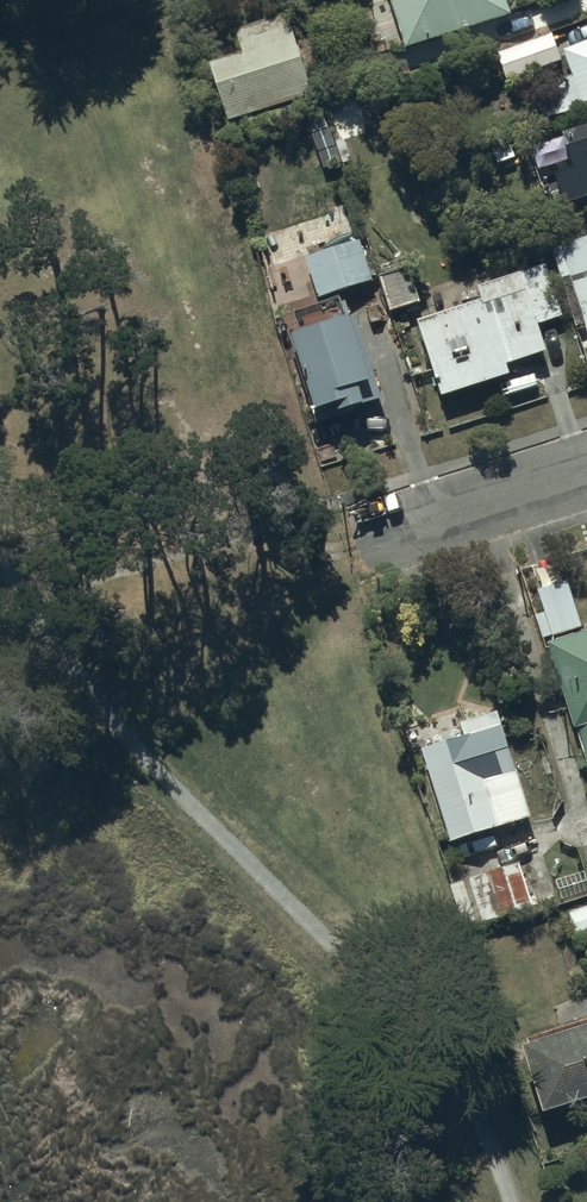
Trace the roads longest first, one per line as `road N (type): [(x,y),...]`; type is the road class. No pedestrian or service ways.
road 1 (residential): [(586,468),(359,540)]

